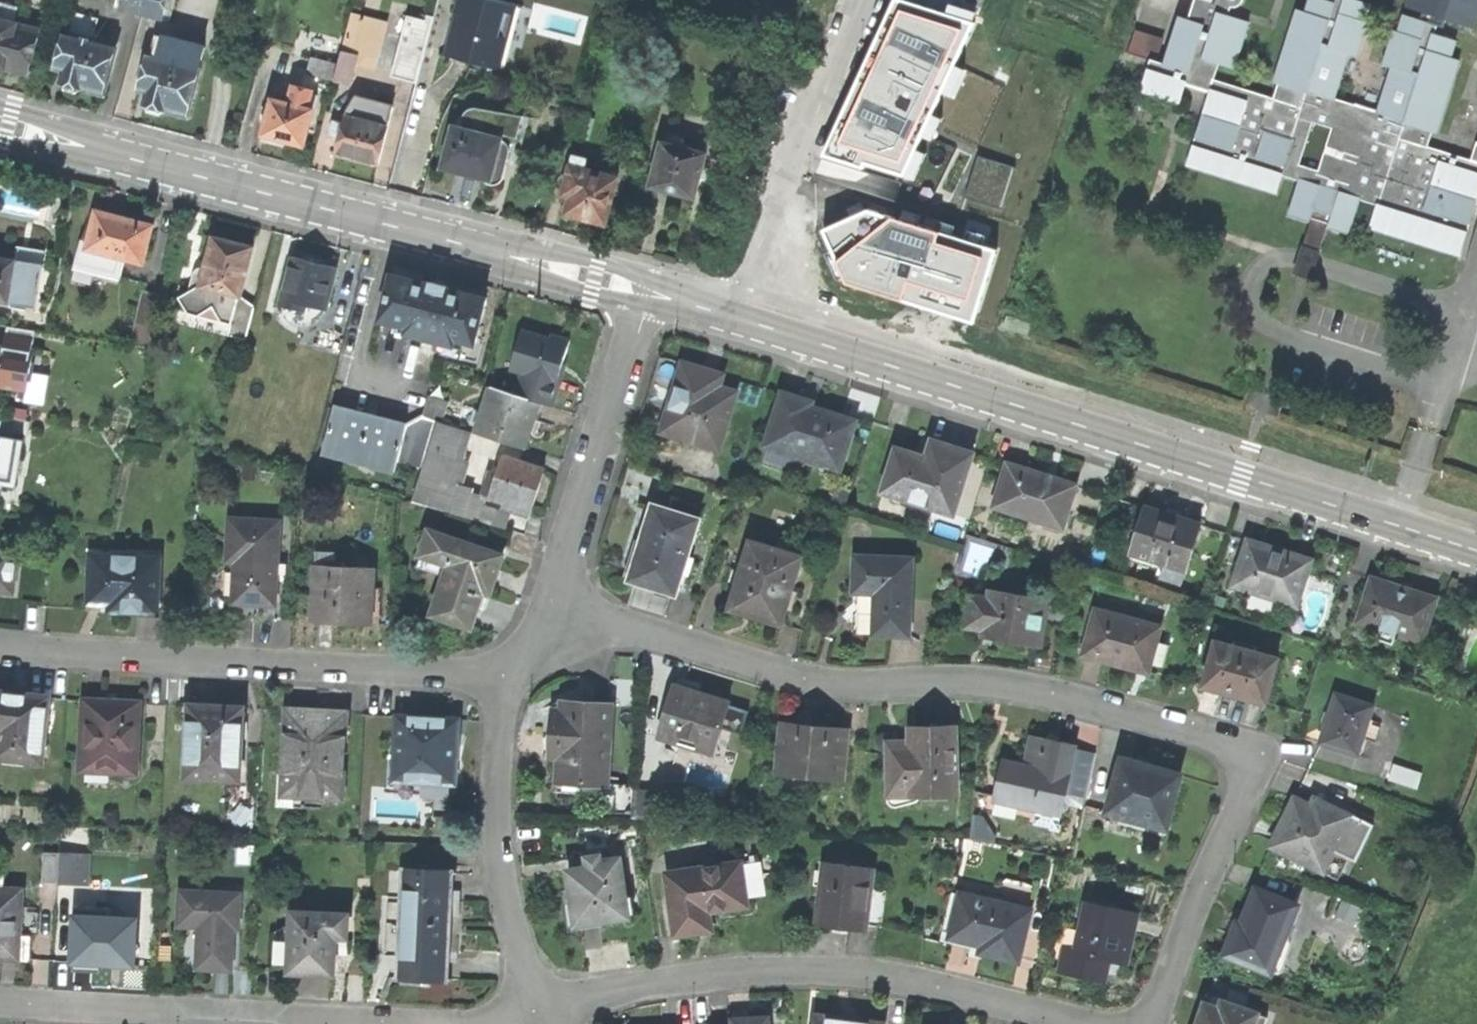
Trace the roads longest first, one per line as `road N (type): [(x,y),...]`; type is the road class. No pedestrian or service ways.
road 1 (residential): [(552,614),(647,630),(837,686),(928,682),(1055,693),(1231,744),(1245,785),(1150,1023)]
road 2 (tertiary): [(722,313),(1476,552)]
road 3 (tertiary): [(0,123),(650,293)]
road 4 (residential): [(547,1011),(653,984),(840,971),(1083,1023)]
road 5 (residential): [(0,649),(514,674)]
road 6 (residential): [(547,1011),(507,903),(495,797),(498,740),(514,674)]
road 7 (unclassified): [(722,313),(858,0)]
road 8 (residential): [(552,614),(650,293)]
road 9 (residential): [(232,1016),(0,1004)]
road 10 (residential): [(457,1023),(232,1016)]

